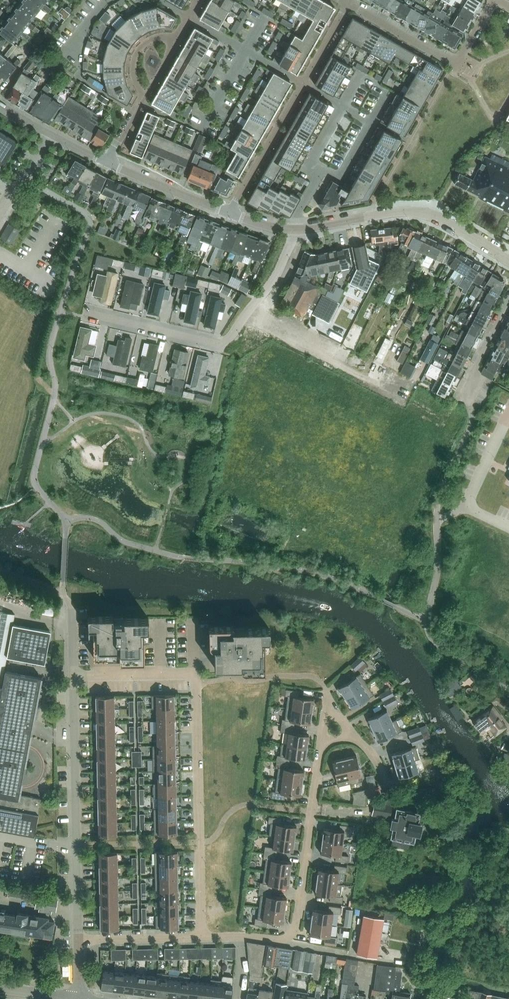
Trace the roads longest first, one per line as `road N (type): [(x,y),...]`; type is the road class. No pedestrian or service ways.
road 1 (residential): [(202,937),(195,678),(73,677)]
road 2 (residential): [(292,229),(275,278),(222,345),(85,312)]
road 3 (residential): [(202,937),(282,940),(293,932),(320,760)]
road 4 (unclassified): [(78,940),(73,677)]
road 5 (residential): [(230,213),(348,4)]
road 6 (residential): [(508,260),(423,213),(292,229)]
road 7 (track): [(391,390),(274,332),(253,304)]
road 8 (residential): [(508,528),(465,507),(508,421)]
road 9 (residential): [(230,213),(107,162)]
road 10 (residential): [(457,65),(348,4)]
road 11 (residential): [(78,940),(202,937)]
road 12 (residential): [(107,162),(0,103)]

